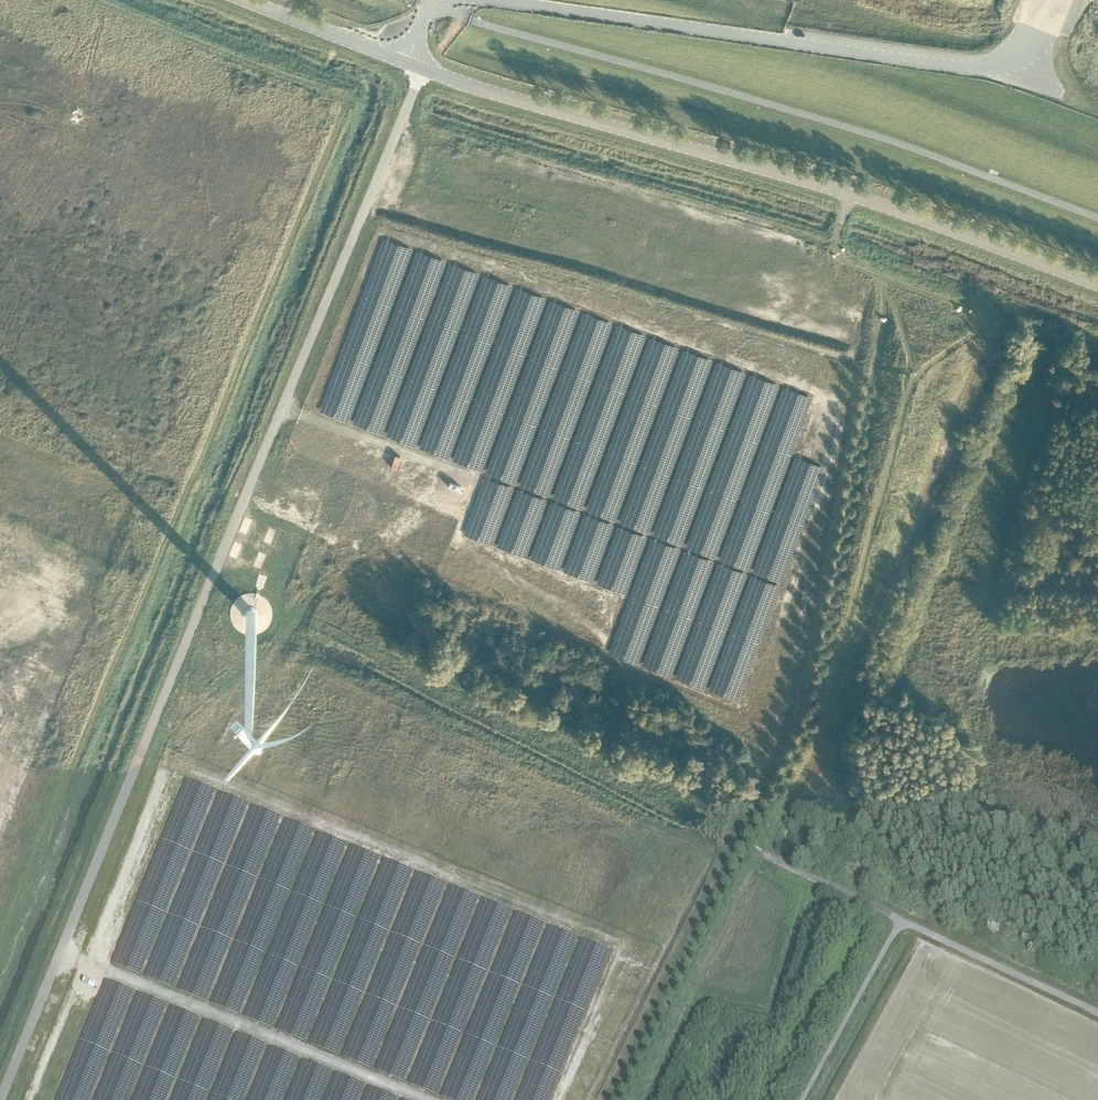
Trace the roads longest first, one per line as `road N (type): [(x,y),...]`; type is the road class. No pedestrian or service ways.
road 1 (tertiary): [(1097,284),(816,183),(415,65)]
road 2 (tertiary): [(252,0),(415,65)]

